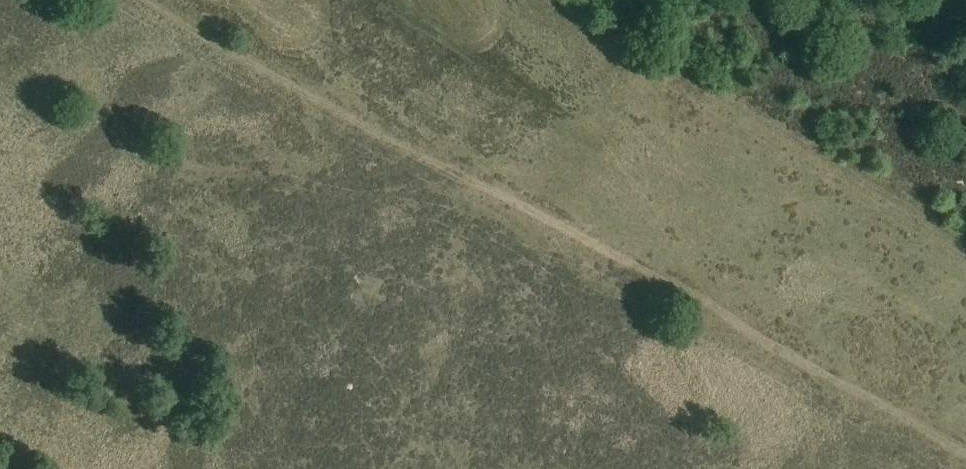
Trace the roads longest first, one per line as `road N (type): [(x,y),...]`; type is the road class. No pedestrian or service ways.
road 1 (track): [(965,463),(143,0)]

